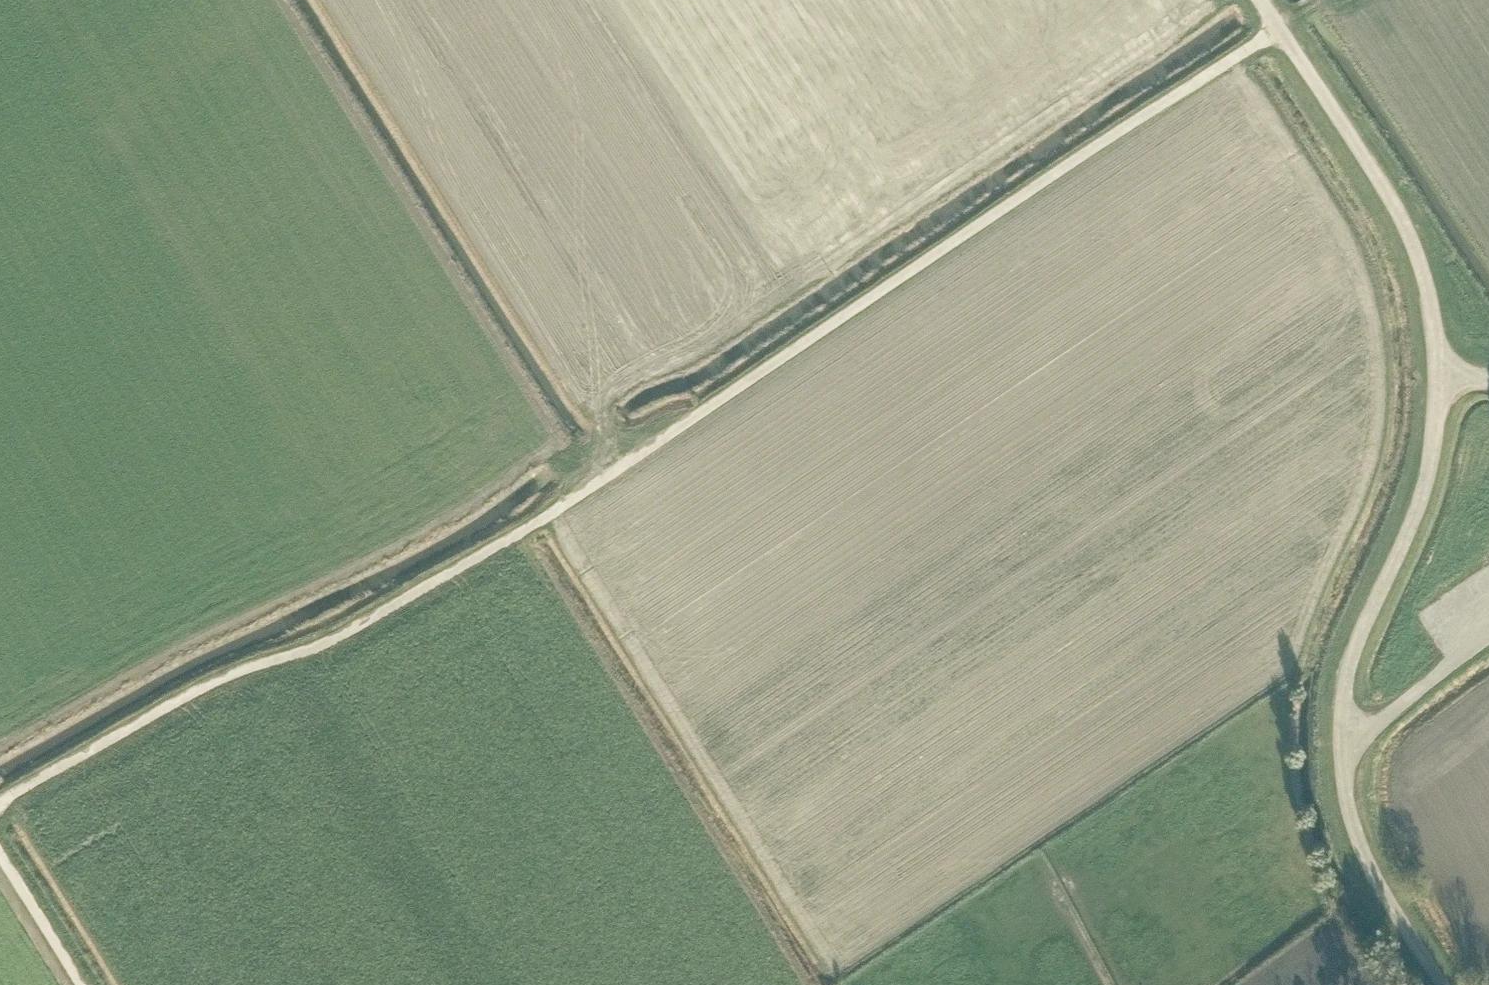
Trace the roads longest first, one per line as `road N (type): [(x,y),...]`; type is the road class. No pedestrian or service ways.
road 1 (unclassified): [(1443,364),(1427,282),(1389,195),(1262,0)]
road 2 (unclassified): [(1345,745),(1349,665),(1430,469),(1443,364)]
road 3 (unclassified): [(1442,984),(1358,844),(1345,745)]
road 4 (unclassified): [(1345,745),(1488,633)]

